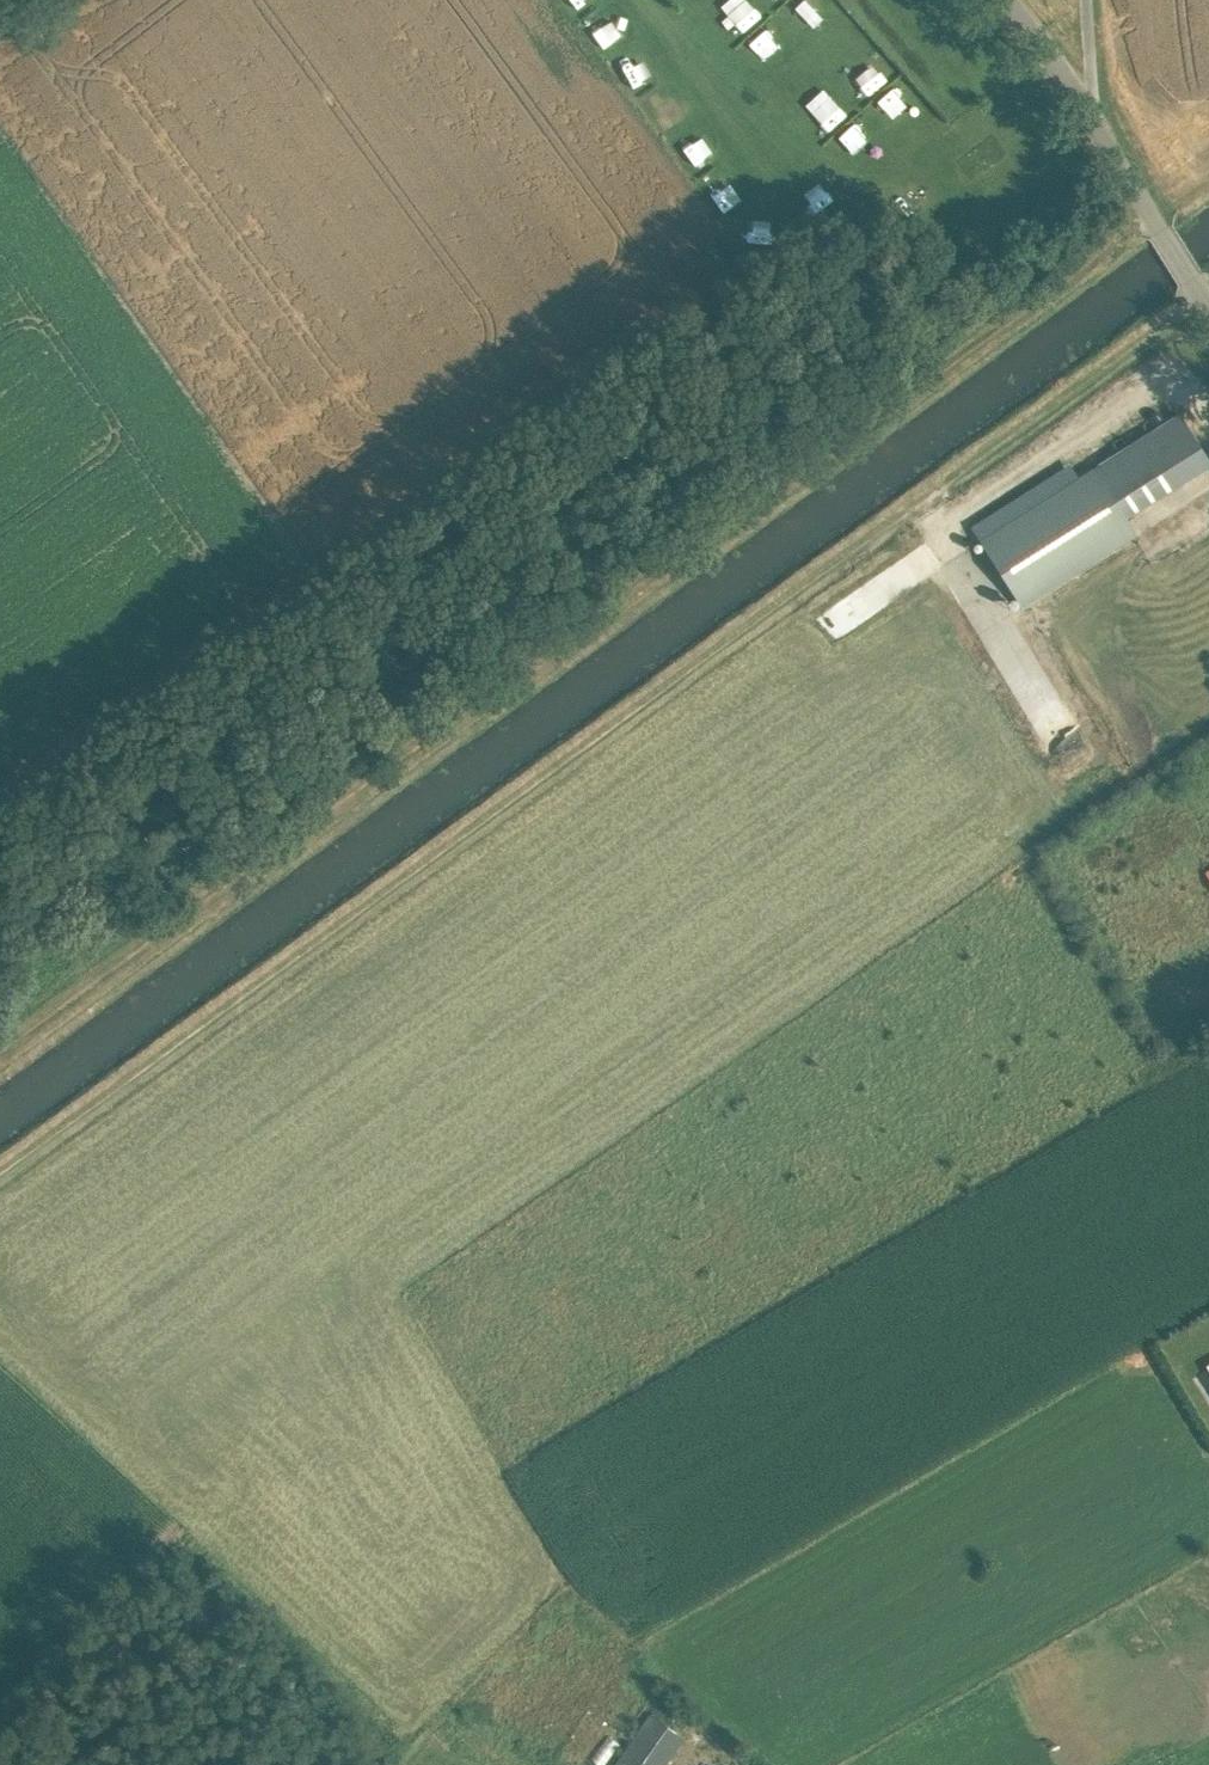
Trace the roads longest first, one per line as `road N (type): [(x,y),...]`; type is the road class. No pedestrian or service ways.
road 1 (track): [(0,1170),(1207,286)]
road 2 (track): [(0,1057),(414,750),(1163,216)]
road 3 (unclassified): [(1208,290),(1092,118)]
road 4 (unclassified): [(1092,118),(1001,0)]

